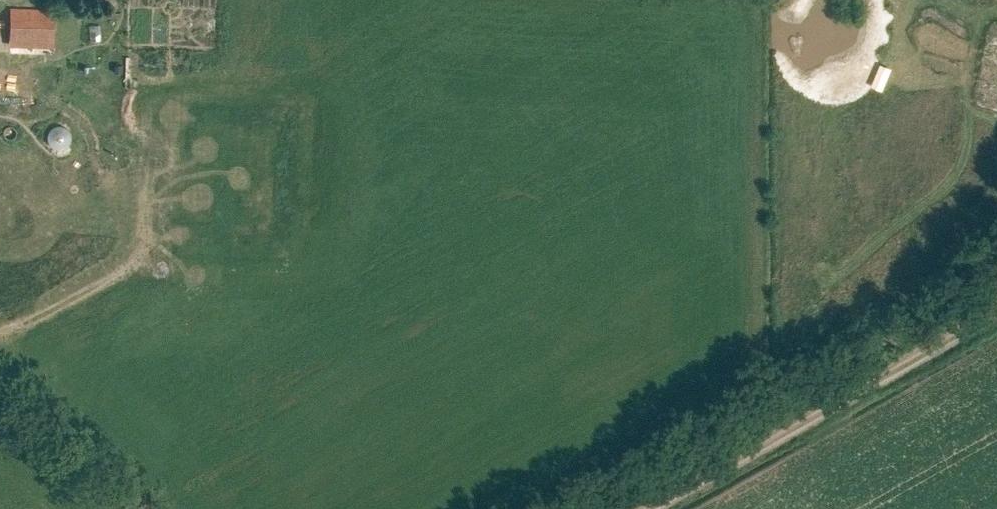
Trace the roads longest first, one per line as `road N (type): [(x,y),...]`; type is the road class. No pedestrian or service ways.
road 1 (track): [(648,508),(996,308)]
road 2 (track): [(171,508),(0,362)]

